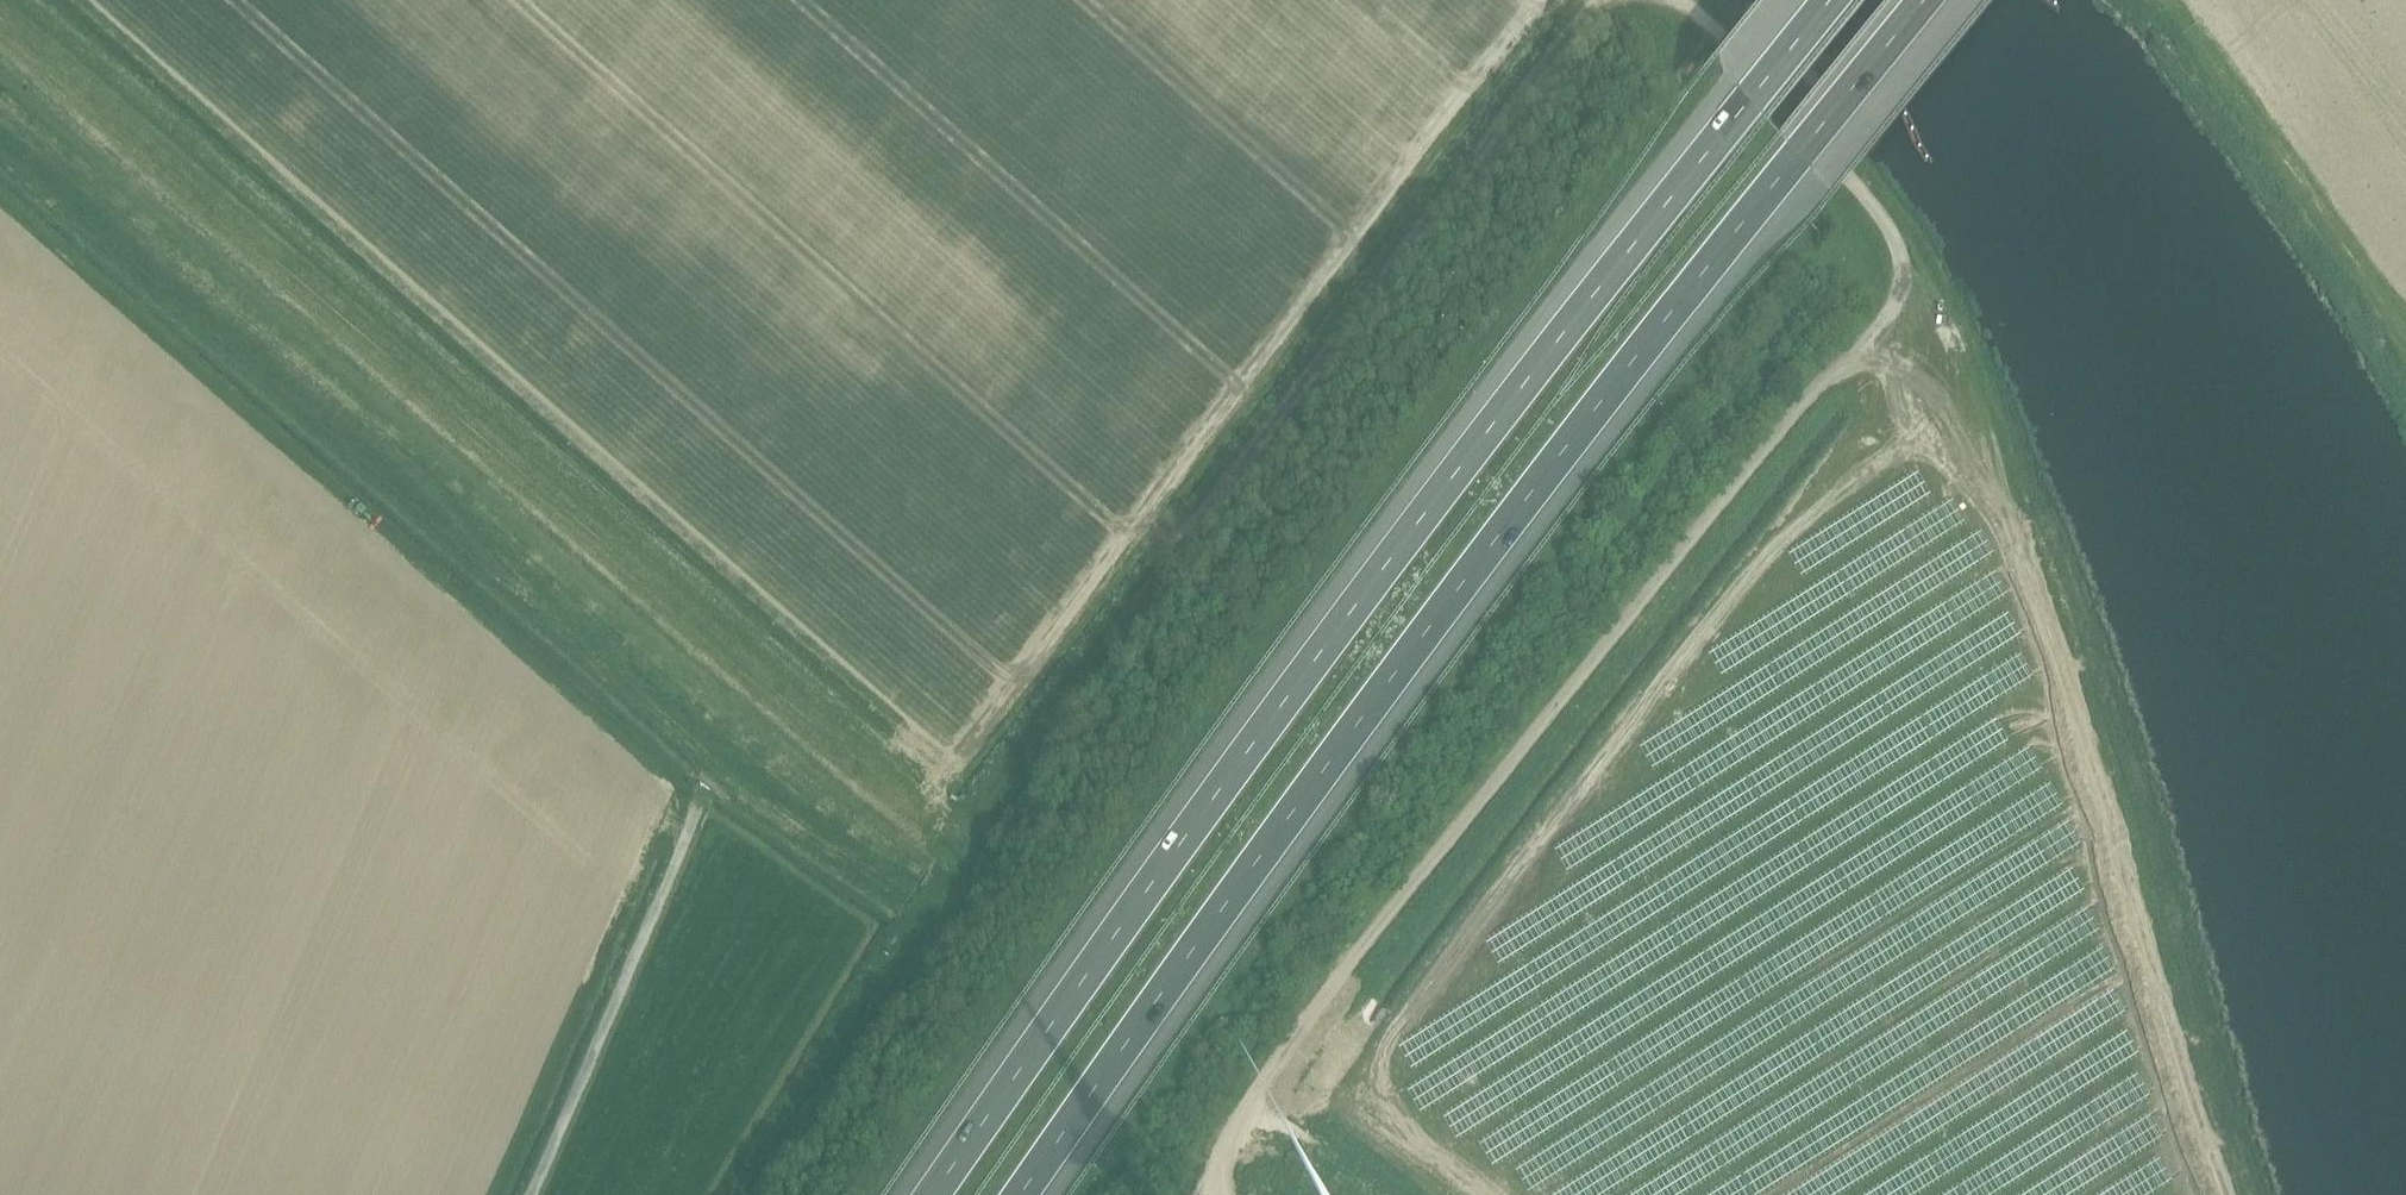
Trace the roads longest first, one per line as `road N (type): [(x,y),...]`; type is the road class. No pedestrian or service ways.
road 1 (track): [(1198,1194),(1275,1076),(1763,447),(1872,329),(1901,282),(1895,231),(1681,0)]
road 2 (motorway): [(1024,1194),(1574,437),(1925,0)]
road 3 (motorway): [(1831,0),(1237,770),(935,1194)]
road 4 (unclassified): [(530,1194),(697,810)]

